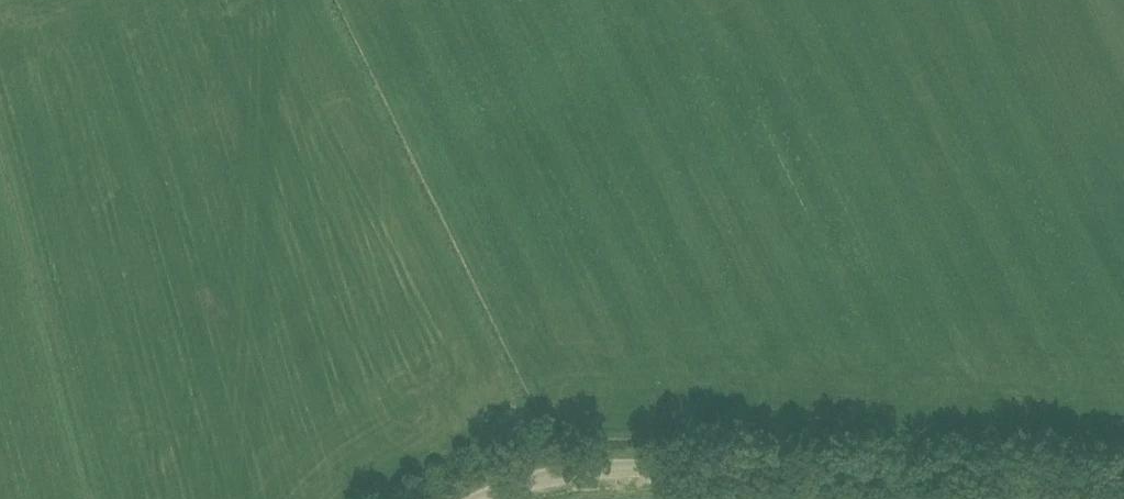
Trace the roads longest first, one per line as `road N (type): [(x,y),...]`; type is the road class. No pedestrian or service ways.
road 1 (unclassified): [(480,498),(538,475),(1123,481)]

